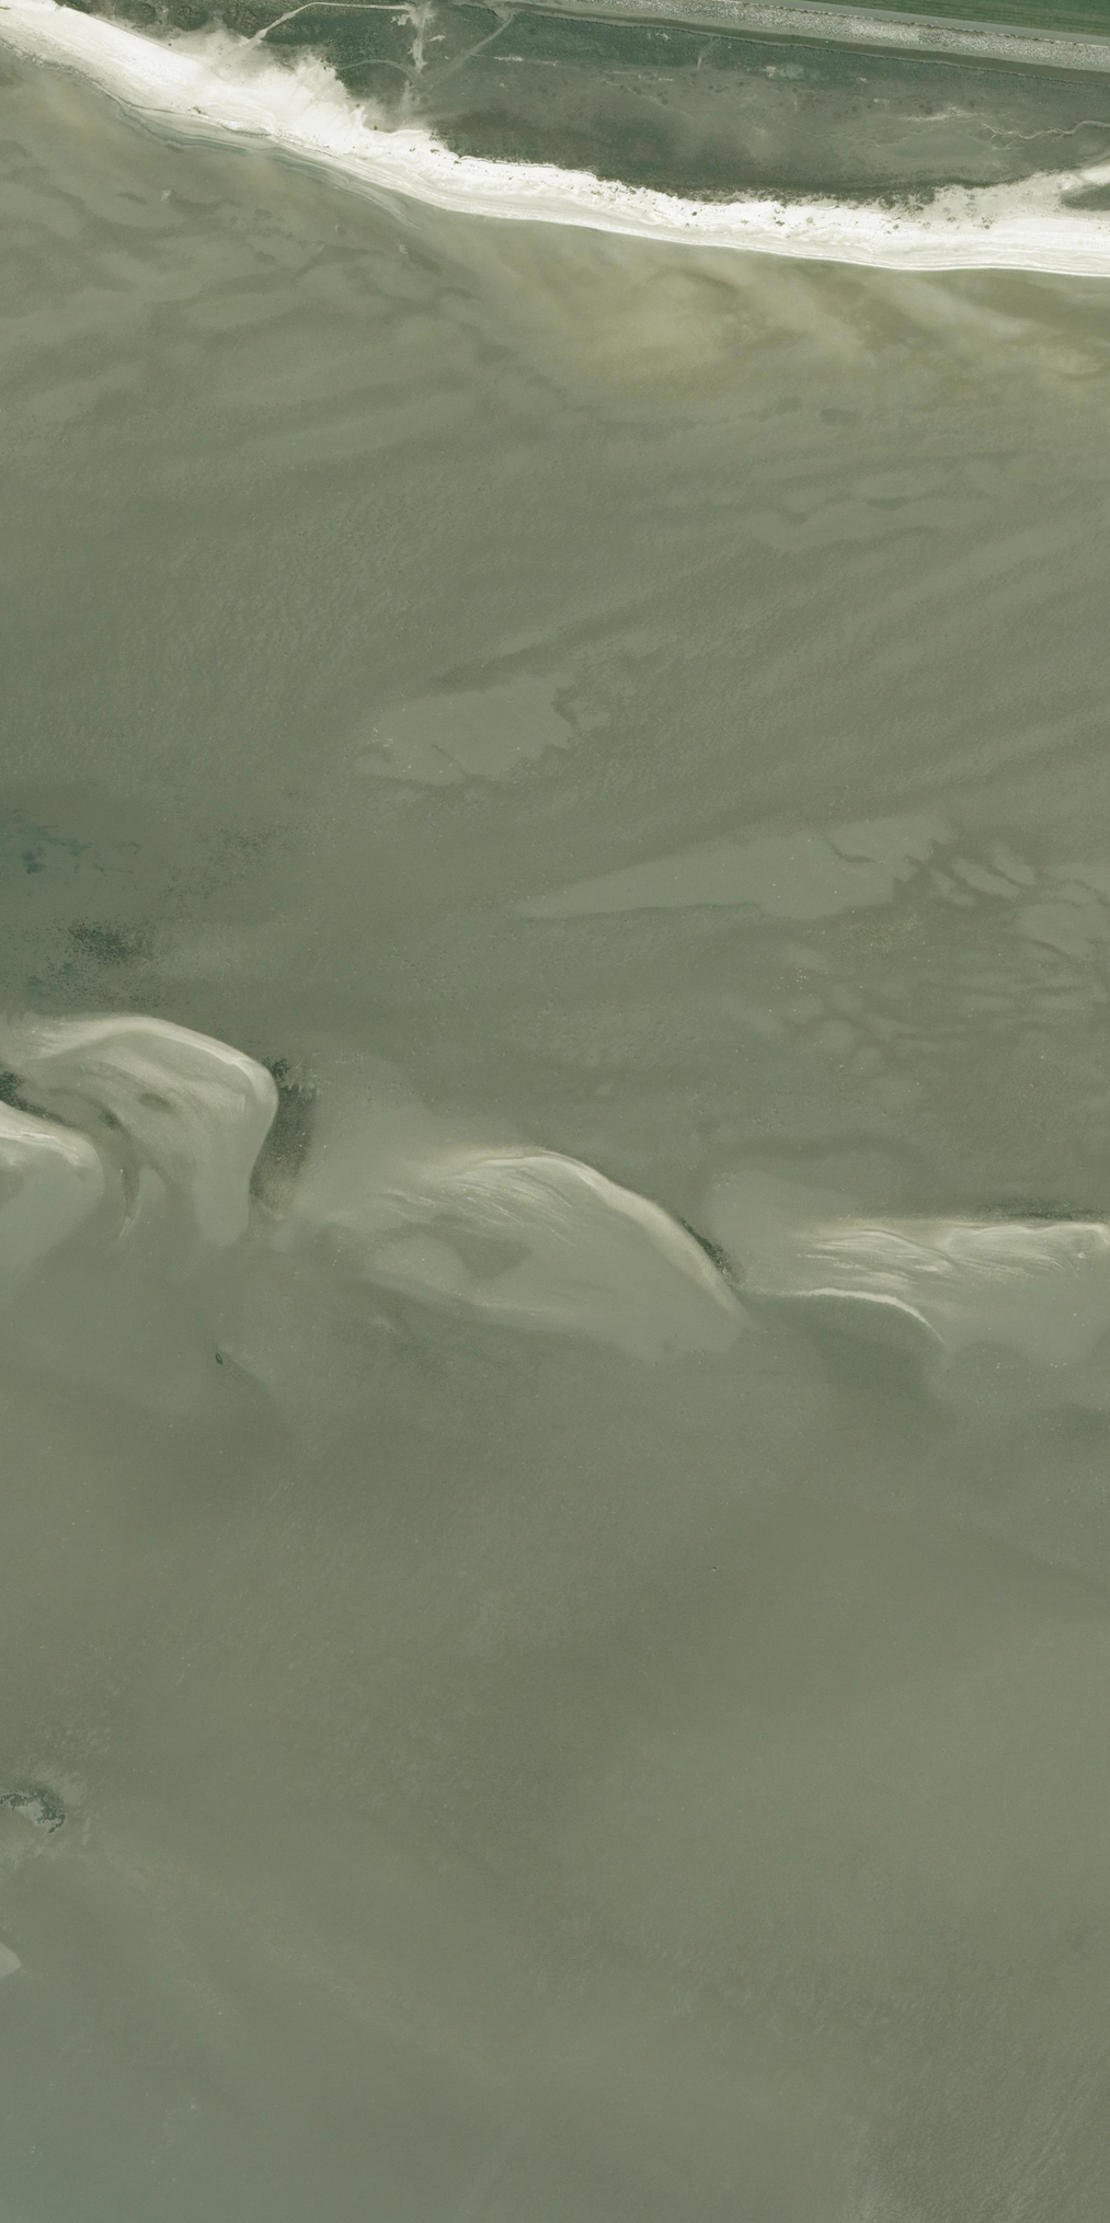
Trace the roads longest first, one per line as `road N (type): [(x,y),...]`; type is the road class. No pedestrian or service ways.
road 1 (unclassified): [(686,0),(1109,53)]

